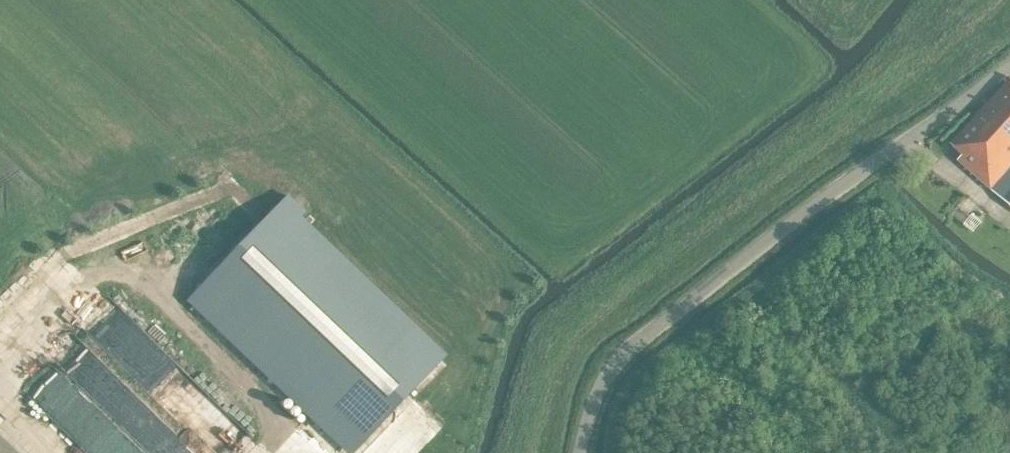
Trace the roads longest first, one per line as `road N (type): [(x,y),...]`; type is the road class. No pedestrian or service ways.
road 1 (unclassified): [(582,452),(605,374),(625,348),(1009,62)]

